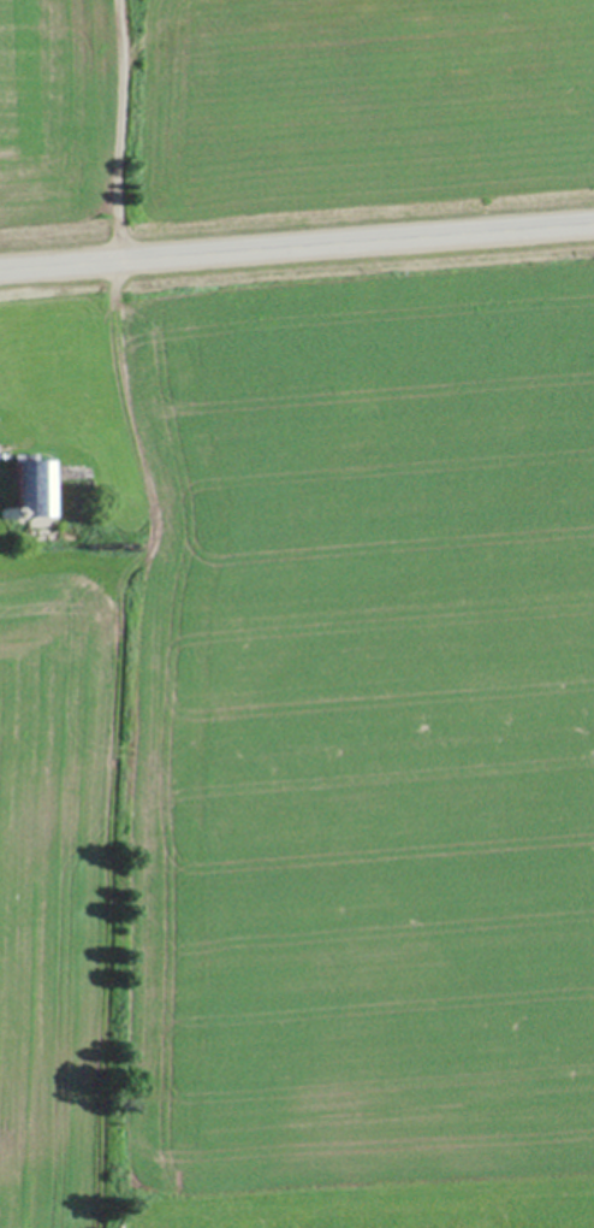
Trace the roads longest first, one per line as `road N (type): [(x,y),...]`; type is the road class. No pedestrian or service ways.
road 1 (tertiary): [(0,271),(593,220)]

